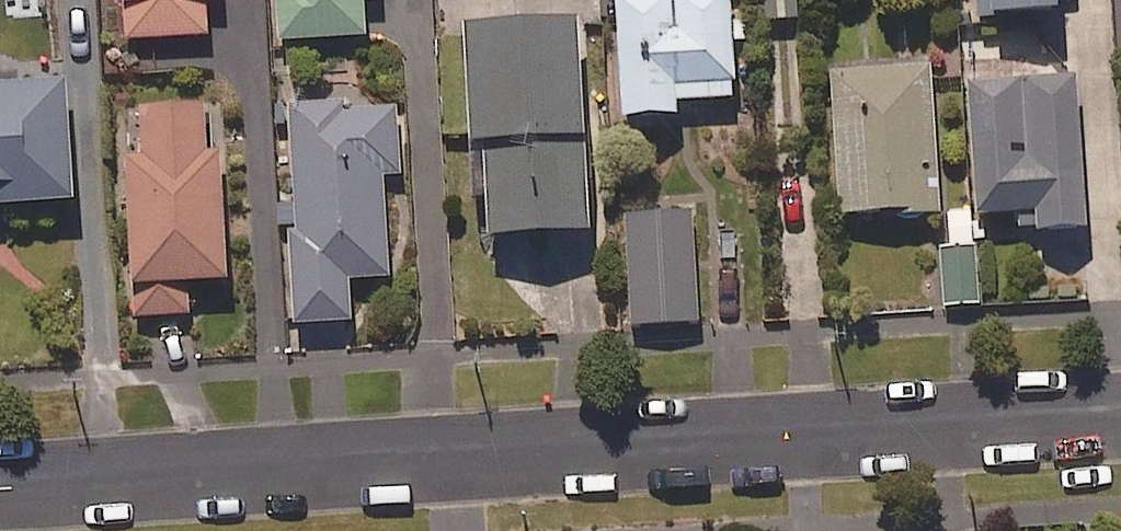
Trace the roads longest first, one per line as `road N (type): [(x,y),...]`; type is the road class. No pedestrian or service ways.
road 1 (residential): [(1120,418),(0,488)]

